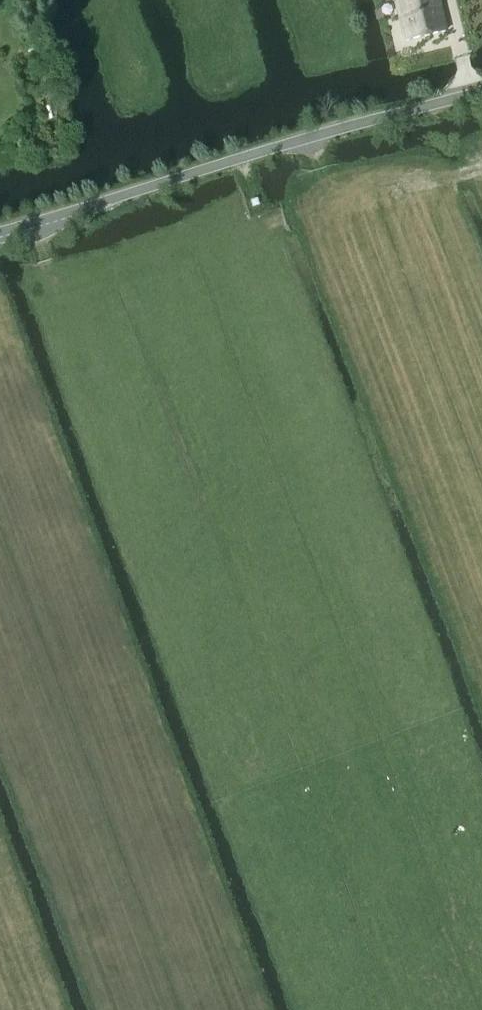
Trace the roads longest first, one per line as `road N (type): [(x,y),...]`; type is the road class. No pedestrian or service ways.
road 1 (unclassified): [(0,229),(481,91)]

